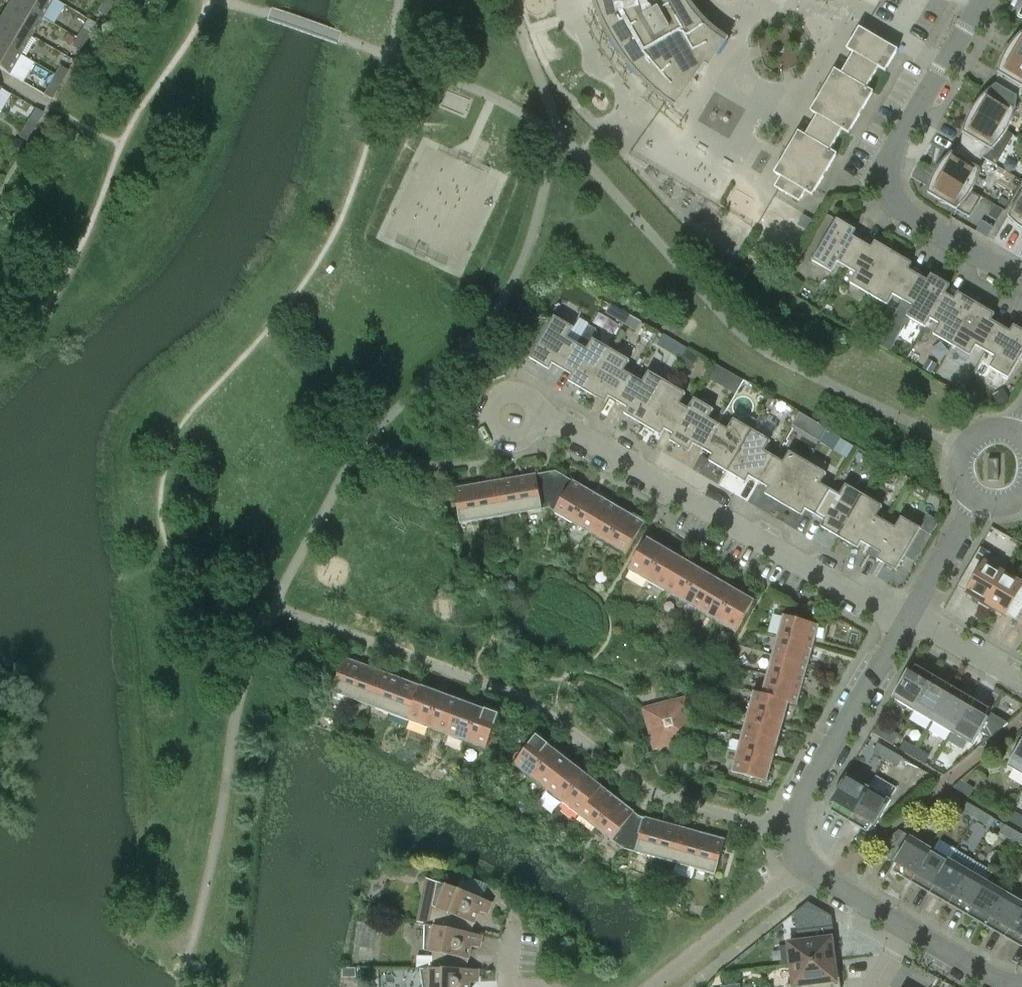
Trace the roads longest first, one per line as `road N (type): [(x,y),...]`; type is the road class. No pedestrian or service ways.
road 1 (residential): [(908,616),(576,430),(518,421)]
road 2 (residential): [(1021,281),(918,221),(887,191),(888,157),(982,0)]
road 3 (residential): [(803,864),(793,834),(805,797),(908,616)]
road 4 (residential): [(651,986),(803,864)]
road 5 (residential): [(1021,679),(908,616)]
road 6 (residential): [(908,616),(974,505)]
road 7 (residential): [(1021,985),(904,932)]
road 8 (residential): [(904,932),(803,864)]
road 9 (residential): [(974,505),(957,472),(963,449),(992,429),(1015,432)]

